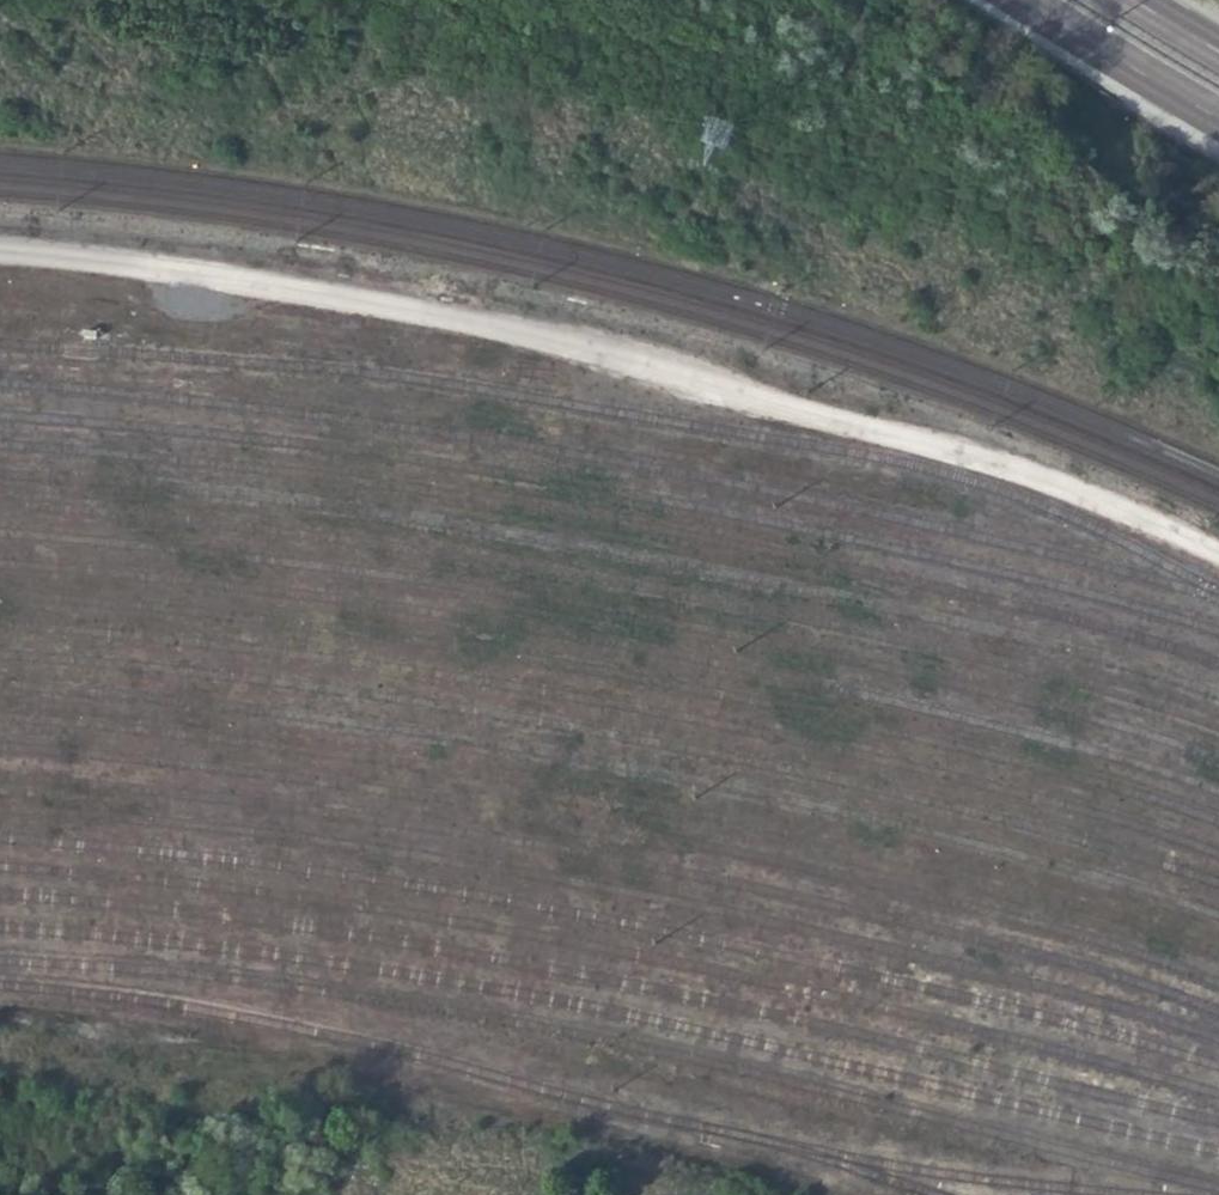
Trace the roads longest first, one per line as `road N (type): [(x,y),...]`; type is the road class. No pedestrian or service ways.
road 1 (trunk): [(1026,0),(1218,121)]

